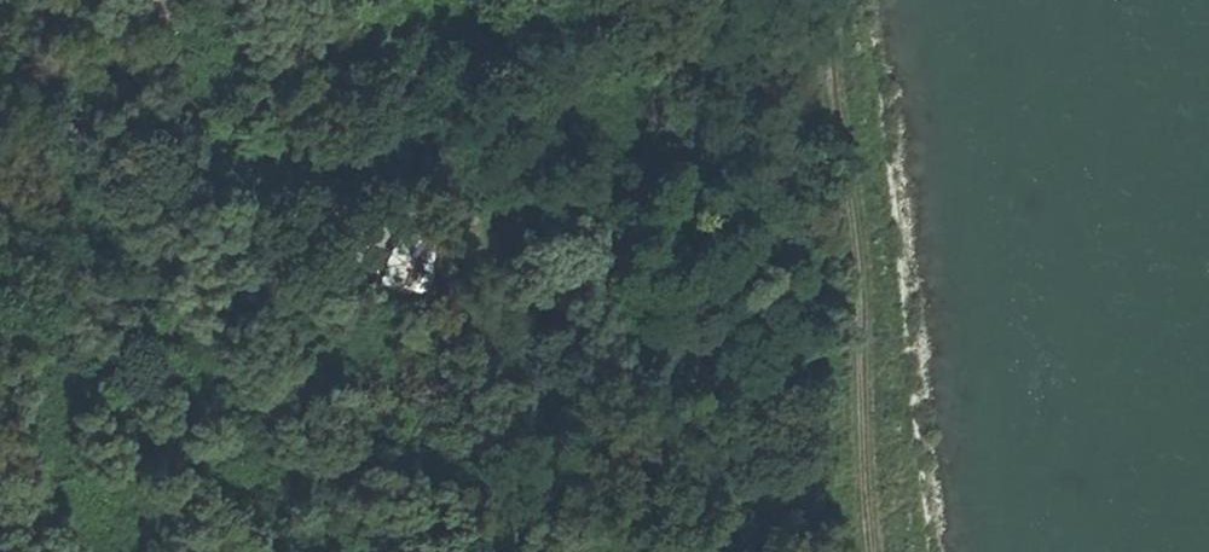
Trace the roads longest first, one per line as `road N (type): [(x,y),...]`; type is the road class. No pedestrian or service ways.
road 1 (track): [(817,0),(860,304),(875,551)]

